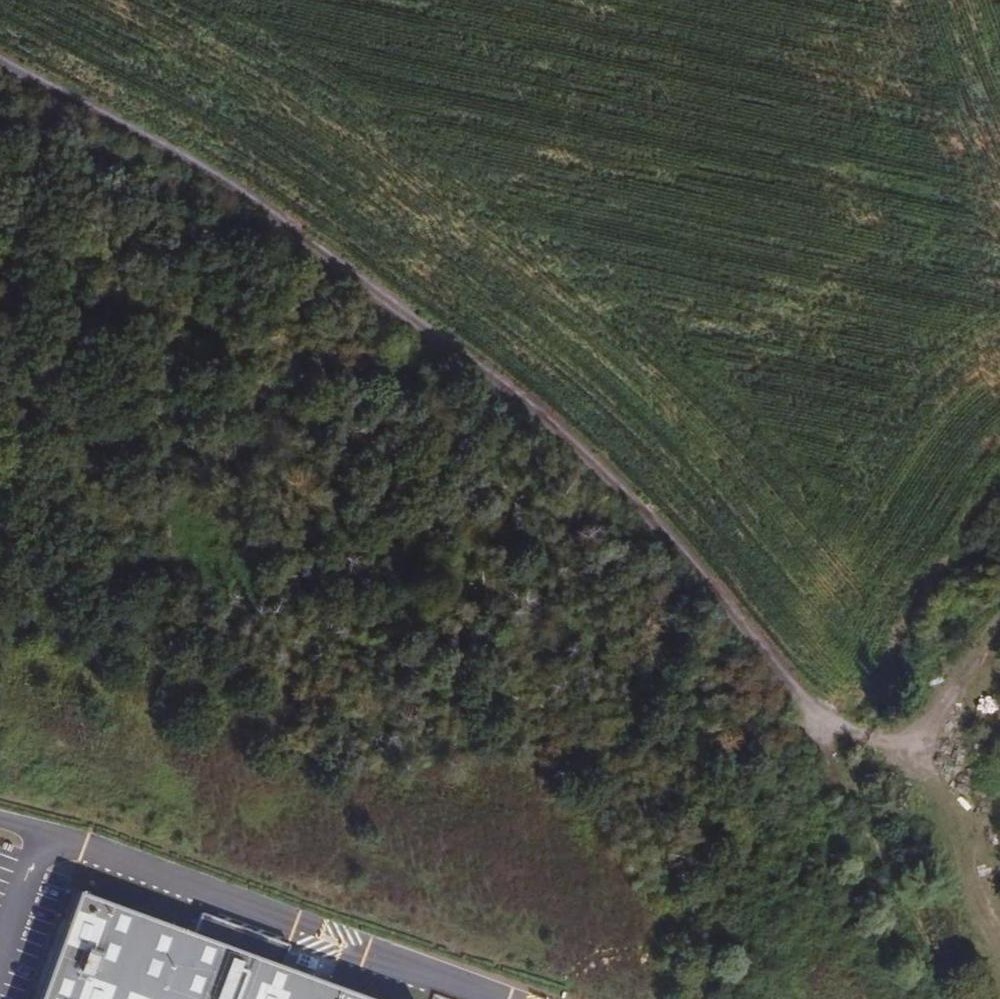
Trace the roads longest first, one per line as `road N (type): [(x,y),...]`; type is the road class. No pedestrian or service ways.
road 1 (track): [(849,780),(789,684),(677,554),(484,373),(308,241),(153,144),(0,62)]
road 2 (track): [(789,684),(922,774)]

